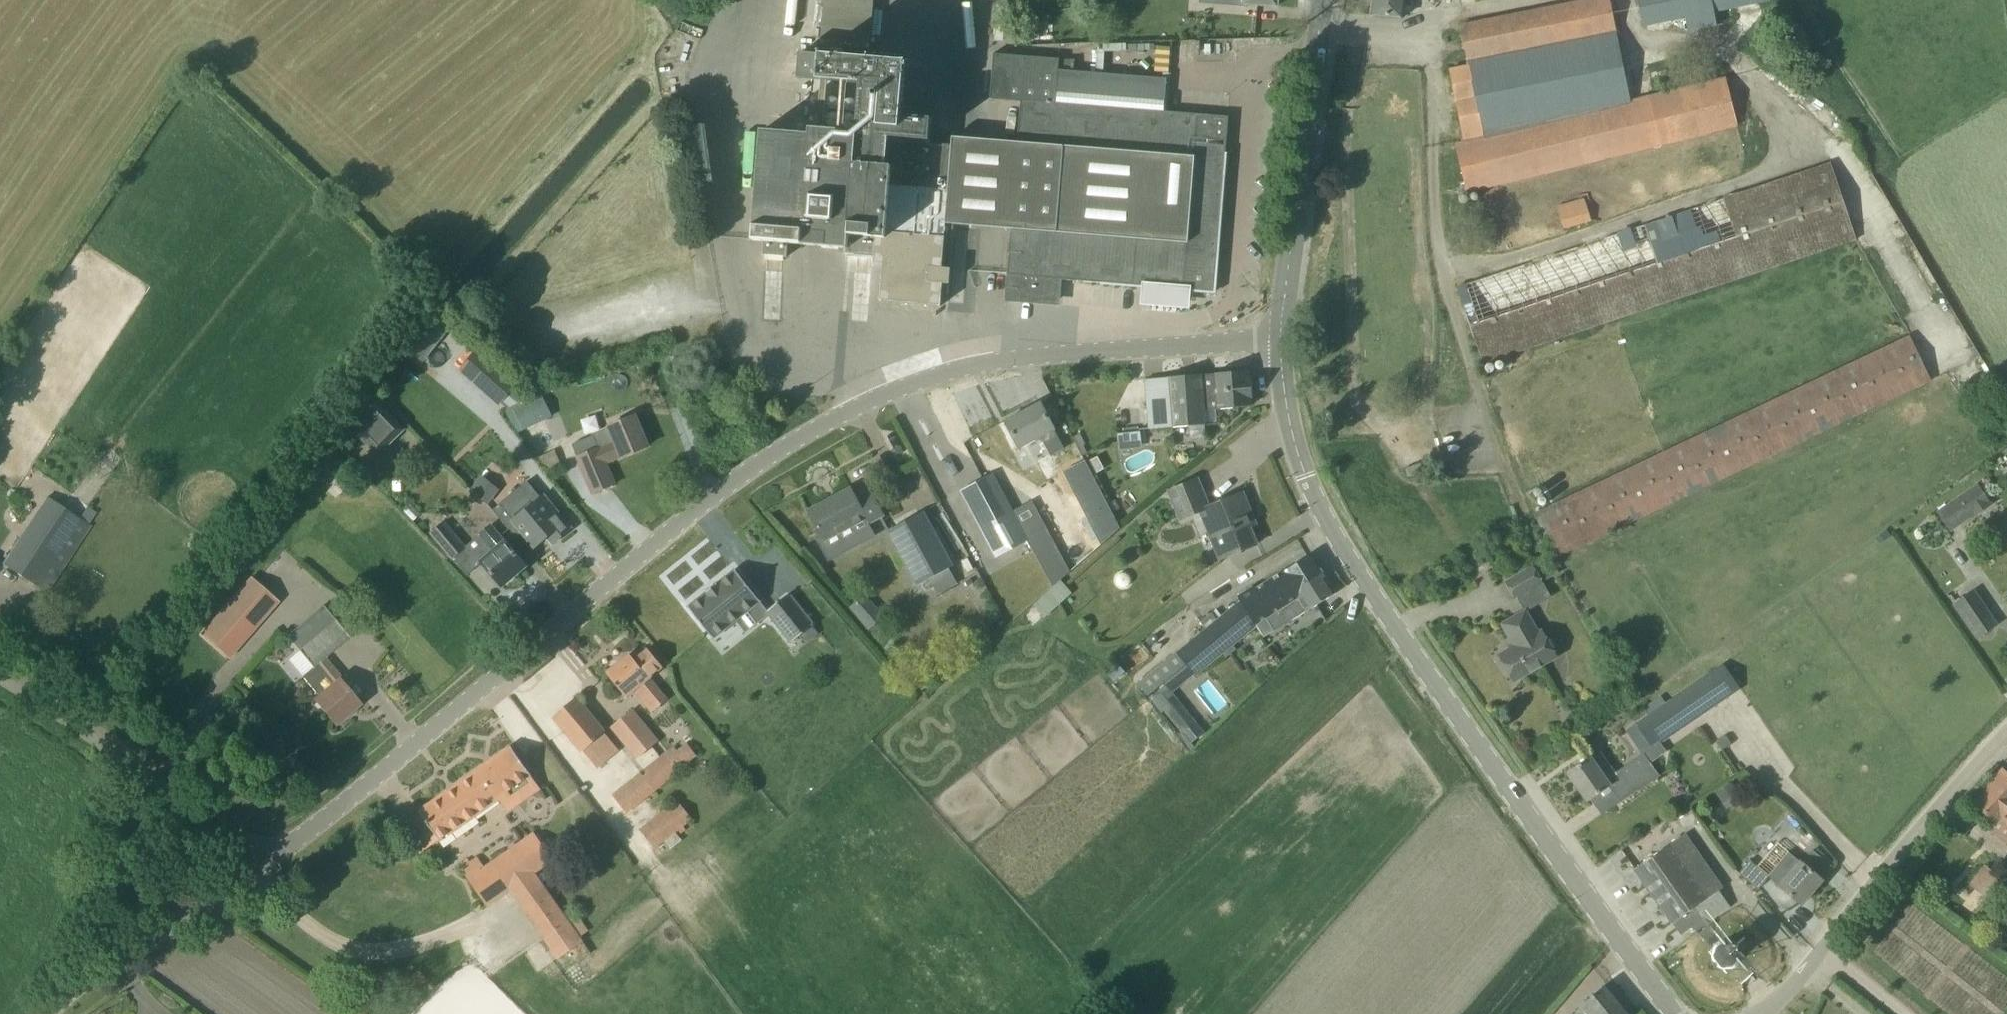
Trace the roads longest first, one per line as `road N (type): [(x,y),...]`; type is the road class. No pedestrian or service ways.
road 1 (unclassified): [(260,867),(740,492),(841,425),(944,380),(1030,362),(1285,342)]
road 2 (tertiary): [(1673,1013),(1332,531),(1296,449),(1285,342)]
road 3 (unclassified): [(1754,1013),(1787,991),(2006,729)]
road 4 (tertiary): [(1285,342),(1321,0)]
road 5 (unclassified): [(260,867),(0,678)]
road 6 (unclassified): [(48,1013),(70,990),(260,867)]

